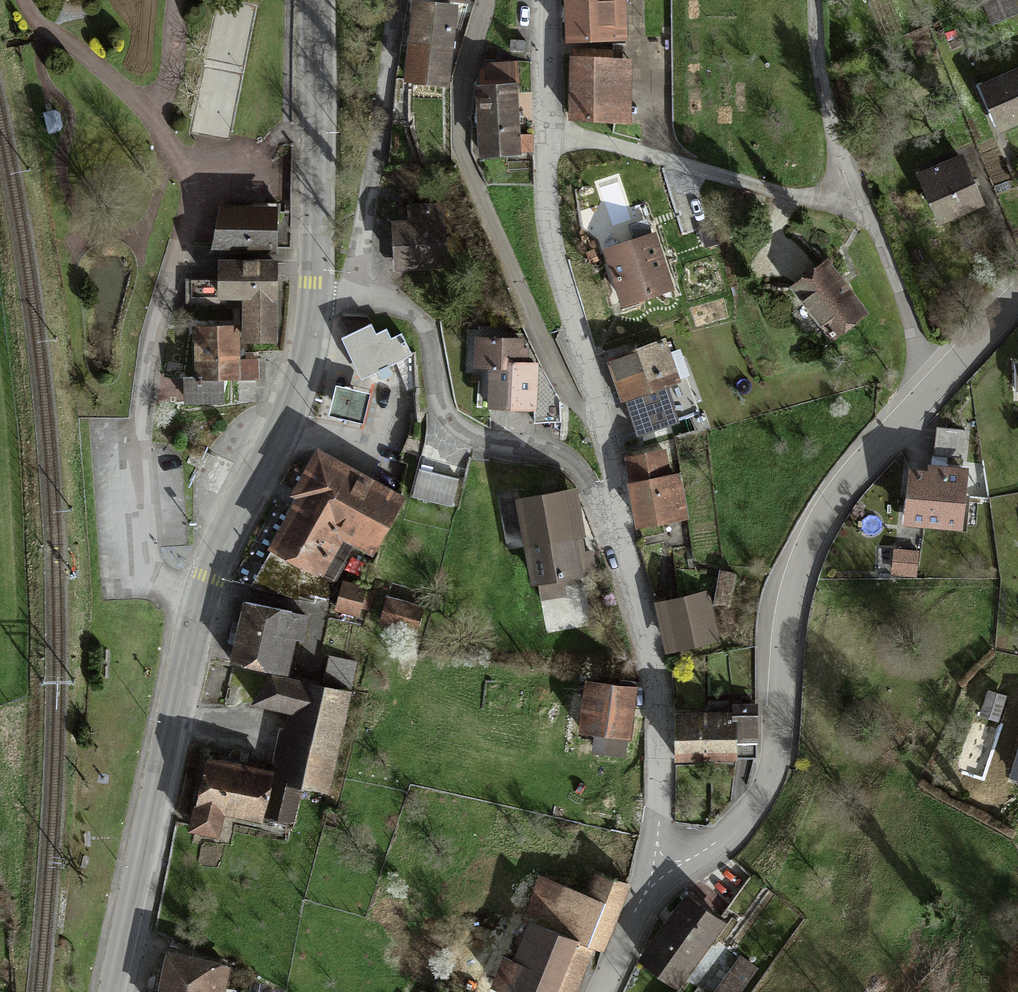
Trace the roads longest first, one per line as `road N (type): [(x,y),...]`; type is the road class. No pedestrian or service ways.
road 1 (primary): [(108,991),(167,709),(201,599),(309,364),(318,292)]
road 2 (residential): [(660,865),(706,852),(760,795),(778,730),(787,618),(812,538),(859,469),(940,380)]
road 3 (residential): [(617,526),(555,257),(543,0)]
road 4 (residential): [(940,380),(849,208),(819,0)]
road 5 (residential): [(359,292),(415,325),(444,422),(477,440),(536,447),(571,466),(617,526)]
road 6 (residential): [(617,526),(651,680),(660,865)]
road 7 (residential): [(359,292),(394,0)]
road 8 (primary): [(318,292),(317,0)]
road 9 (residential): [(601,991),(660,865)]

